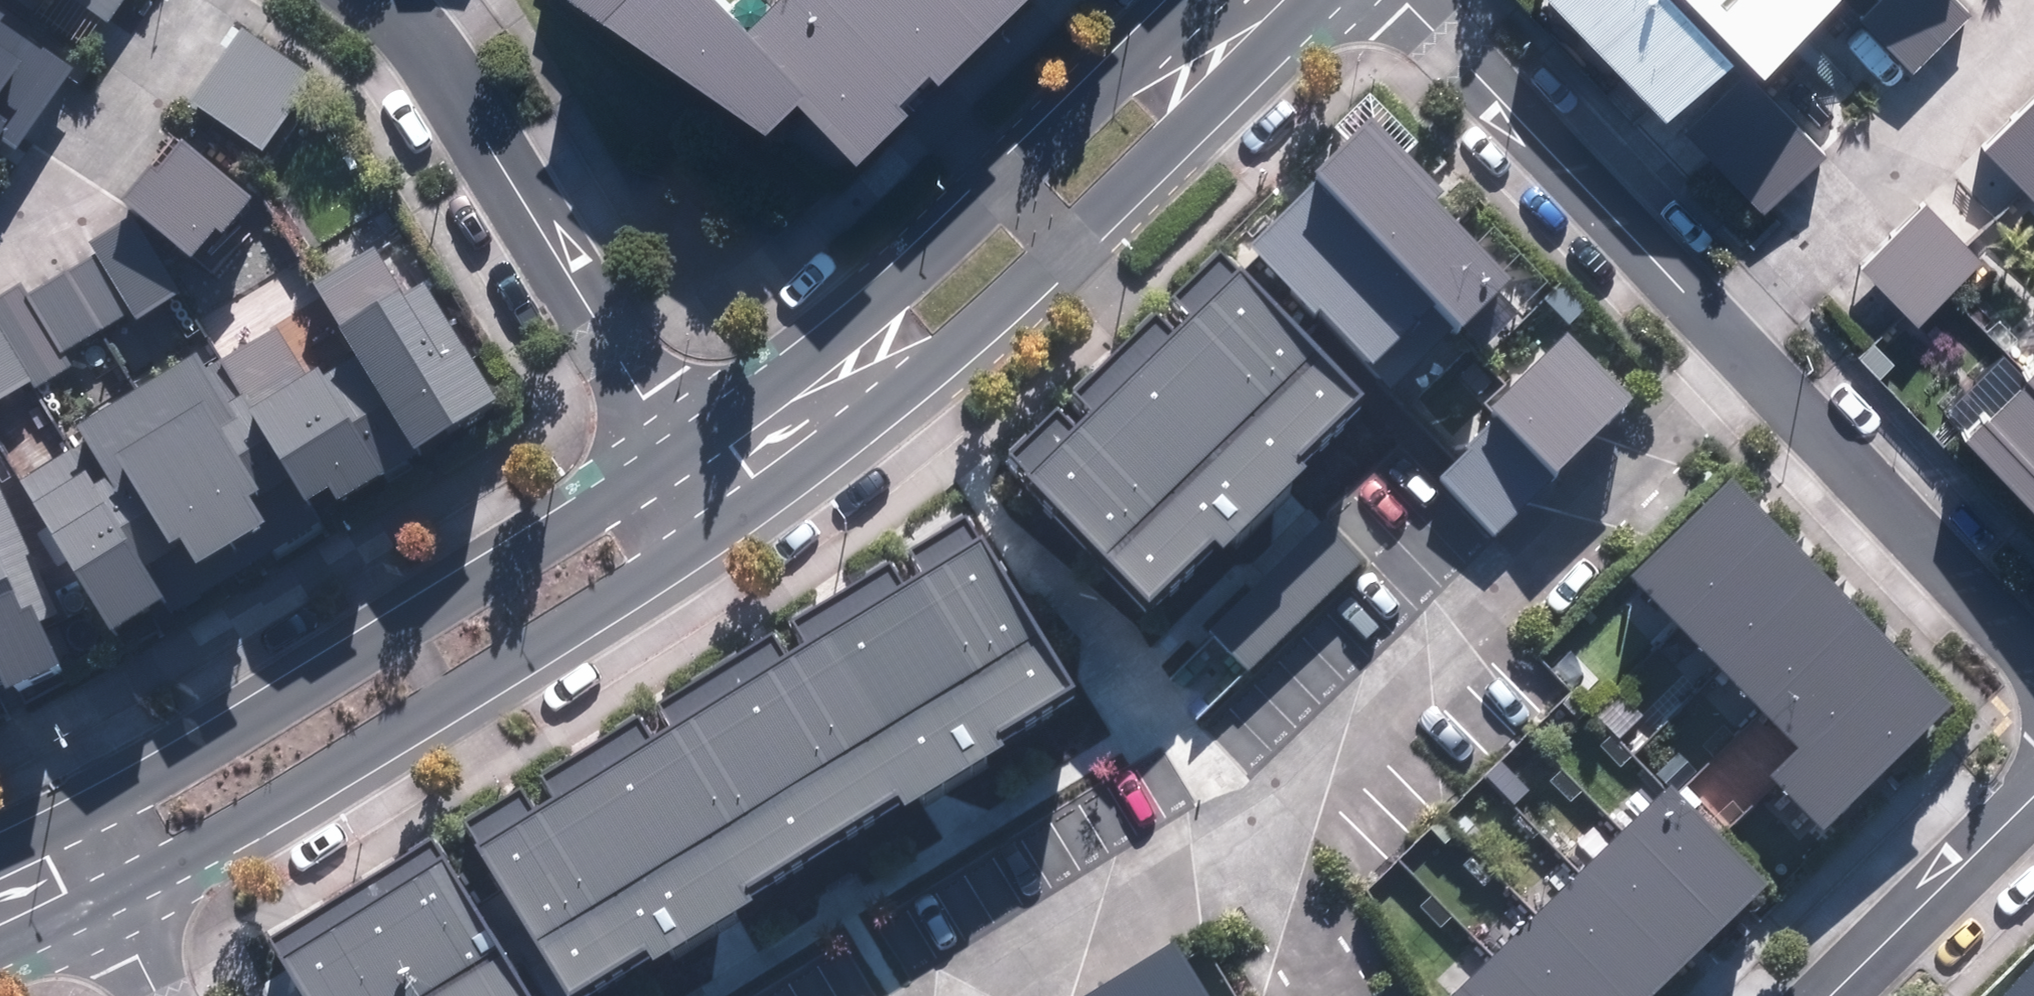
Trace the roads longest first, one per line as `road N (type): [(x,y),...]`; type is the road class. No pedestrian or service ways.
road 1 (tertiary): [(1332,0),(986,339),(740,532)]
road 2 (tertiary): [(740,532),(431,732),(129,898)]
road 3 (residential): [(1241,836),(1738,336)]
road 4 (tertiary): [(88,805),(399,629),(676,439)]
road 5 (tertiary): [(676,439),(998,184),(1194,0)]
road 6 (residential): [(676,439),(612,356),(483,132),(398,24)]
road 7 (residential): [(1421,0),(1738,336)]
road 8 (residential): [(1738,336),(2033,23)]
road 9 (residential): [(1738,336),(2033,647)]
road 10 (residential): [(203,0),(88,184),(0,251)]
road 11 (residential): [(968,995),(1241,836)]
road 12 (residential): [(1824,995),(2033,796)]
road 13 (residential): [(1241,836),(1346,995)]
road 14 (tertiary): [(129,898),(0,956)]

